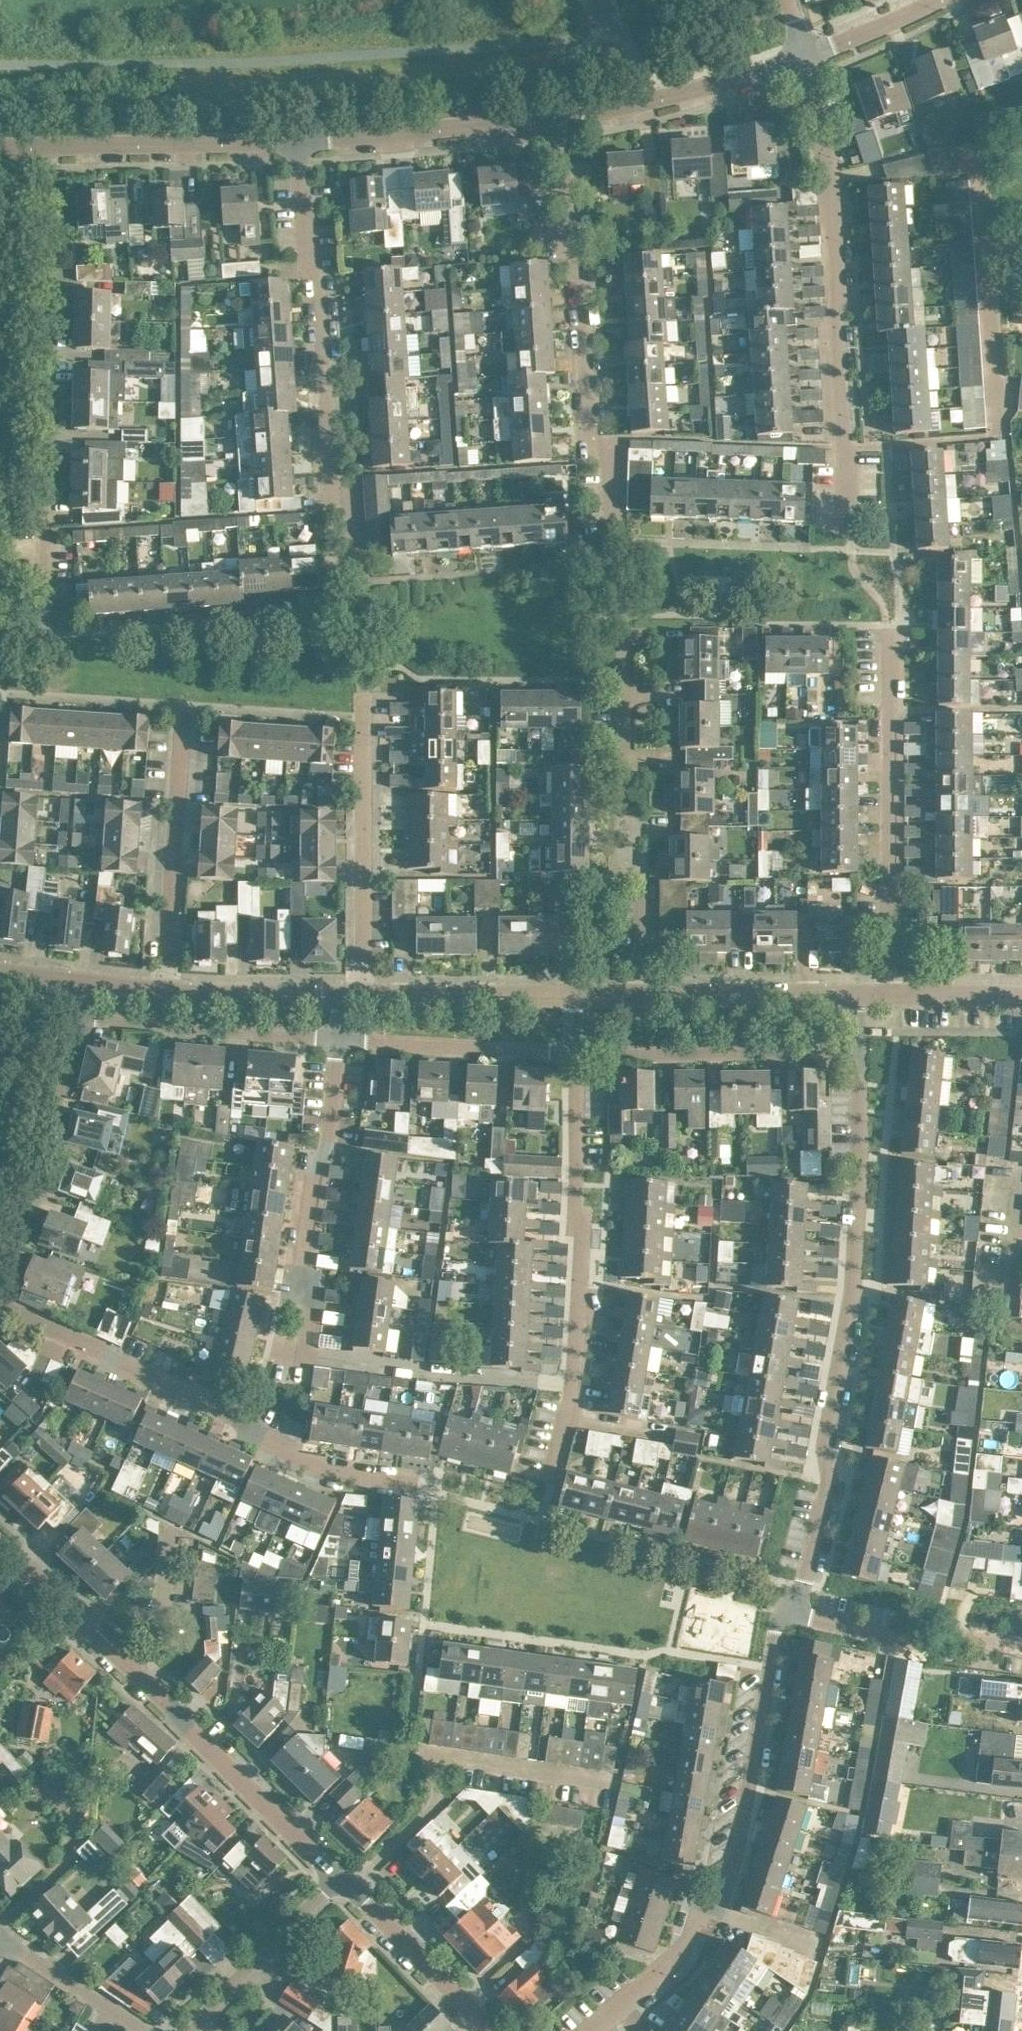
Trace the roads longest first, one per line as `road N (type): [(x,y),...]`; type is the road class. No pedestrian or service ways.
road 1 (residential): [(785,1610),(801,1588),(829,1479),(825,1439),(856,1241),(859,1052)]
road 2 (residential): [(0,635),(43,633),(51,146)]
road 3 (residential): [(436,1494),(318,1469),(265,1442),(236,1415),(0,1306)]
road 4 (residential): [(338,1878),(0,1544)]
road 5 (residential): [(372,582),(355,568),(350,508),(334,495),(301,140)]
road 6 (residential): [(544,1503),(573,1383),(577,1327),(582,1236),(573,1054)]
road 7 (residential): [(843,446),(827,166),(802,91),(800,58)]
road 8 (residential): [(638,995),(635,881),(624,832),(625,617)]
road 9 (residential): [(891,995),(892,639)]
road 10 (residential): [(592,459),(578,253),(566,213),(558,117)]
road 11 (residential): [(280,1347),(307,1350),(312,1310),(301,1282),(316,1175),(329,1141),(338,1040)]
road 12 (residential): [(694,1923),(730,1872),(785,1610)]
road 13 (residential): [(364,996),(358,671)]
road 14 (residential): [(165,992),(183,705)]
road 15 (residential): [(573,1054),(859,1052)]
road 16 (residential): [(0,1274),(46,1144),(77,1017)]
road 17 (residential): [(77,1017),(338,1040)]
road 18 (residential): [(301,140),(558,117)]
road 19 (residential): [(51,146),(301,140)]
road 20 (residential): [(558,117),(658,99),(800,58)]
road 21 (residential): [(1021,1645),(961,1638),(931,1650),(785,1610)]
road 22 (residential): [(338,1040),(573,1054)]
road 23 (residential): [(858,995),(638,995)]
road 24 (residential): [(491,2030),(338,1878)]
road 25 (residential): [(194,2030),(338,1878)]
road 26 (residential): [(573,994),(364,996)]
road 27 (residential): [(339,996),(165,992)]
road 28 (residential): [(143,2030),(0,1935)]
road 29 (residential): [(593,2030),(670,1961),(694,1923)]
road 30 (residential): [(800,58),(936,0)]
road 31 (residential): [(1021,997),(891,995)]

